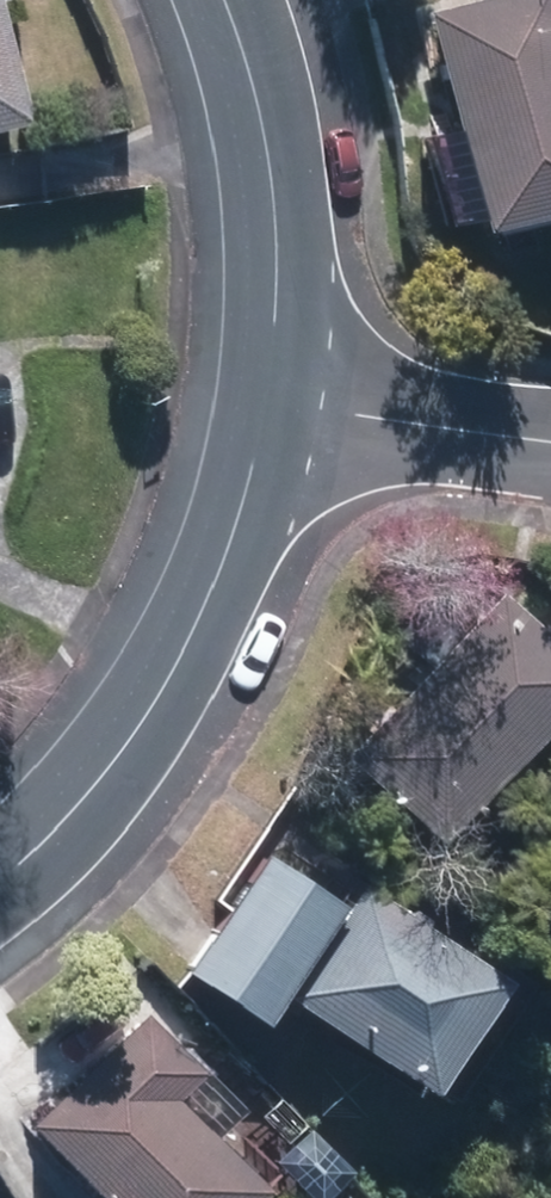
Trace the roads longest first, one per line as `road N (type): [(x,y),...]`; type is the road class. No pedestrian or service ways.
road 1 (residential): [(268,395),(244,509),(197,624),(136,734),(47,842),(0,881)]
road 2 (residential): [(223,0),(272,168),(268,395)]
road 3 (residential): [(268,395),(550,444)]

